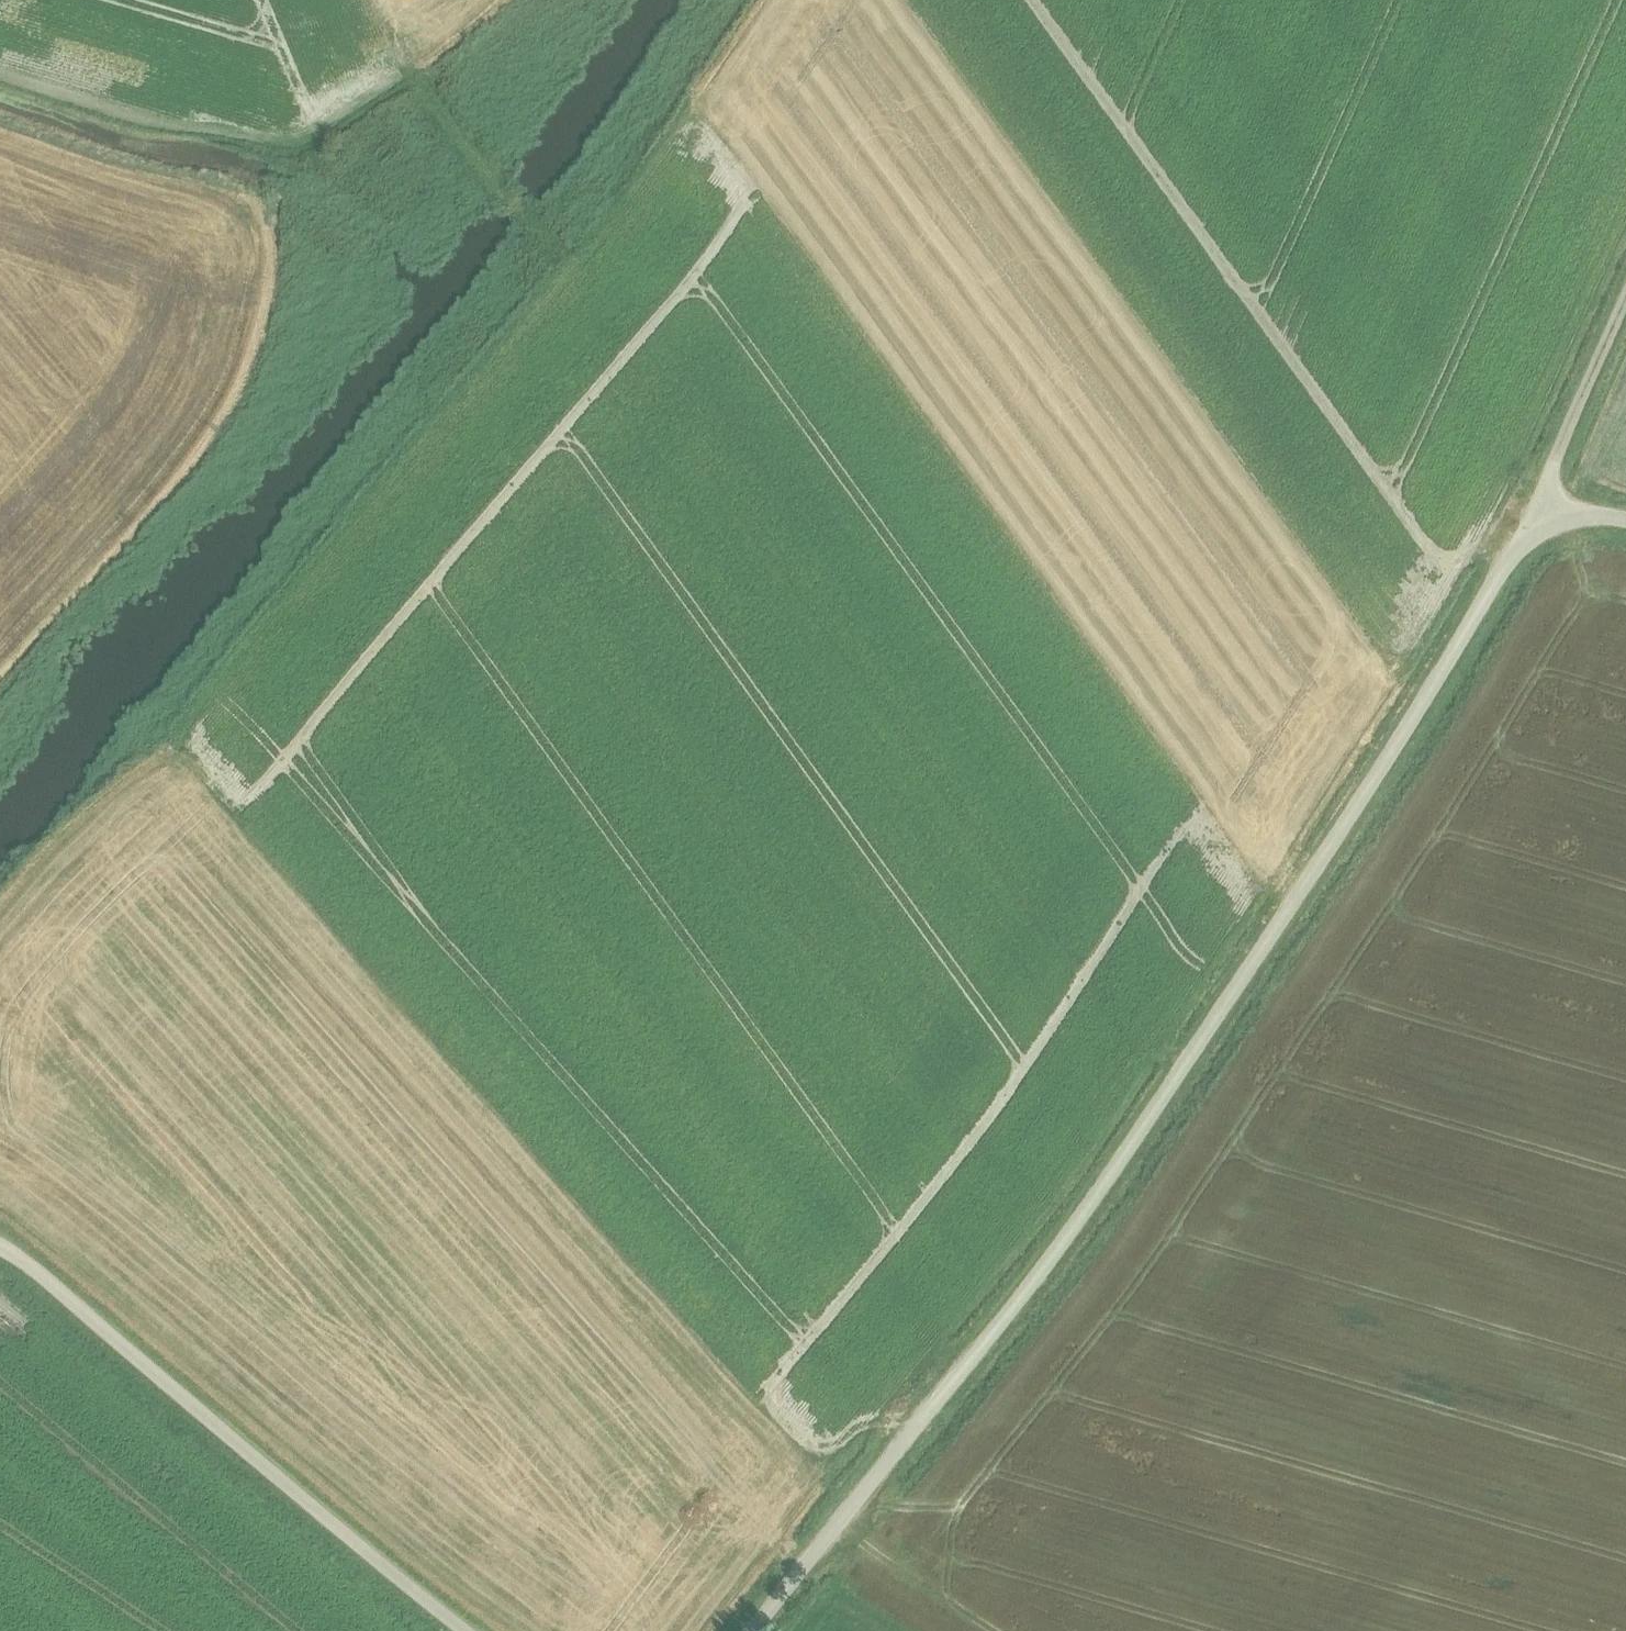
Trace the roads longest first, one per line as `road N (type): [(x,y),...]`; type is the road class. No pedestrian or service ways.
road 1 (unclassified): [(754,1630),(1078,1221),(1417,713),(1537,510)]
road 2 (unclassified): [(0,1246),(466,1630)]
road 3 (track): [(1625,301),(1537,510)]

